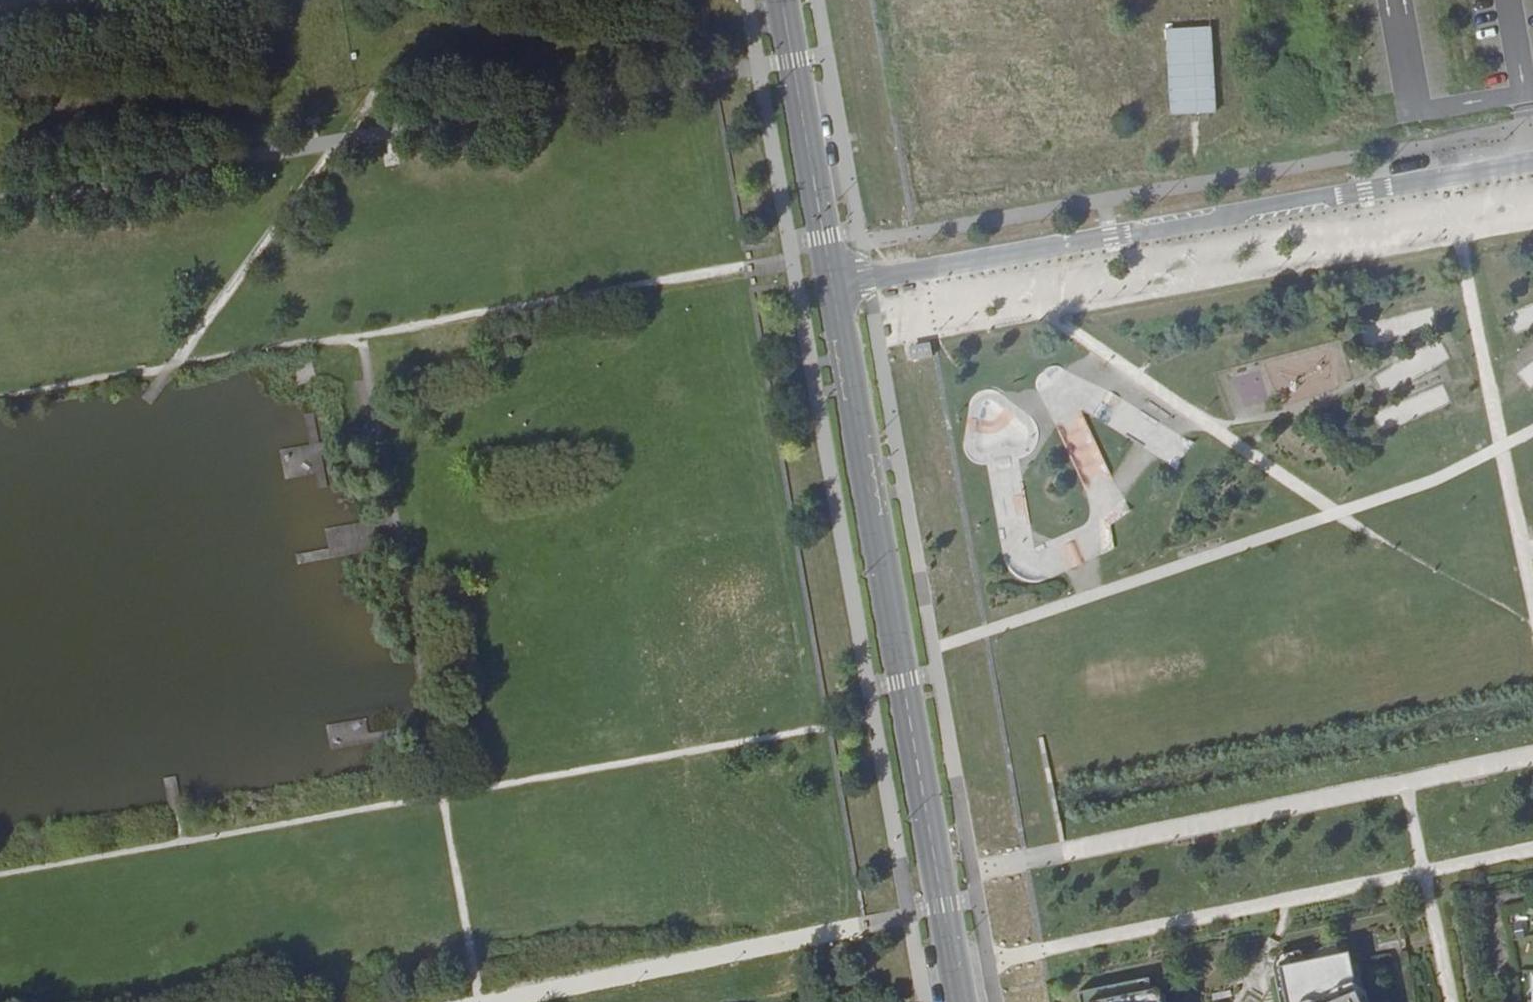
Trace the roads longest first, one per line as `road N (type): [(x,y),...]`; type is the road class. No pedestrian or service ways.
road 1 (tertiary): [(959,1001),(830,283)]
road 2 (tertiary): [(830,283),(1532,158)]
road 3 (tertiary): [(830,283),(781,0)]

